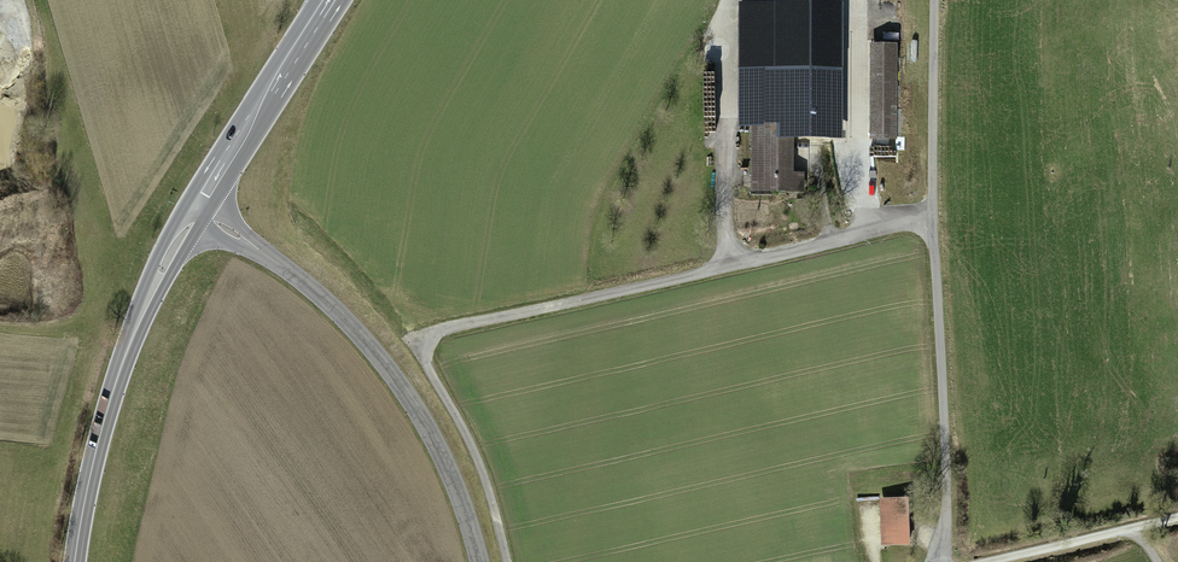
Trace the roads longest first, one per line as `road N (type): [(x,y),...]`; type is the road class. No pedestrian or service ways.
road 1 (track): [(932,217),(434,334),(428,369),(482,471),(507,561)]
road 2 (track): [(939,561),(947,483),(932,217),(934,0)]
road 3 (unclassified): [(476,561),(446,464),(379,354),(300,276),(196,208)]
road 4 (secondary): [(196,208),(117,381),(75,561)]
road 5 (secondary): [(329,0),(196,208)]
road 6 (track): [(853,0),(868,231)]
road 7 (track): [(986,561),(1177,518)]
road 8 (track): [(0,116),(29,46),(22,0)]

